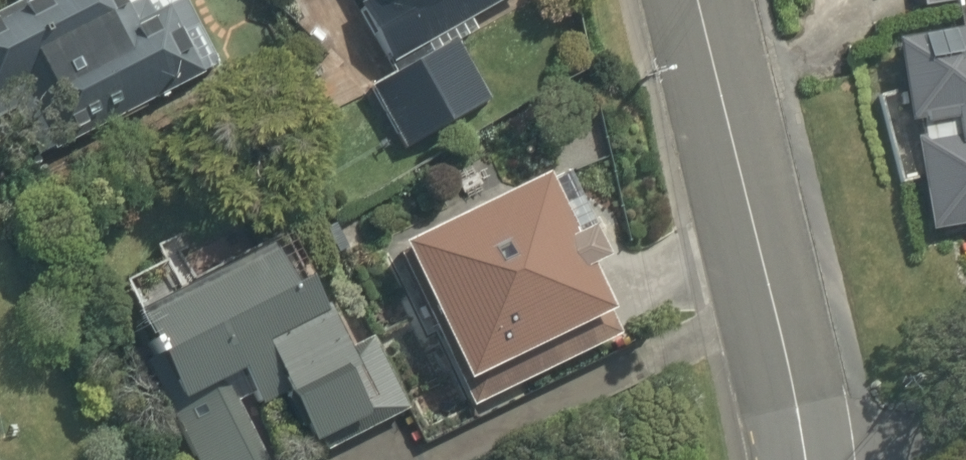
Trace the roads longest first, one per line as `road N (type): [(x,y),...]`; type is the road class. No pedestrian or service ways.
road 1 (residential): [(702,0),(781,290),(815,459)]

